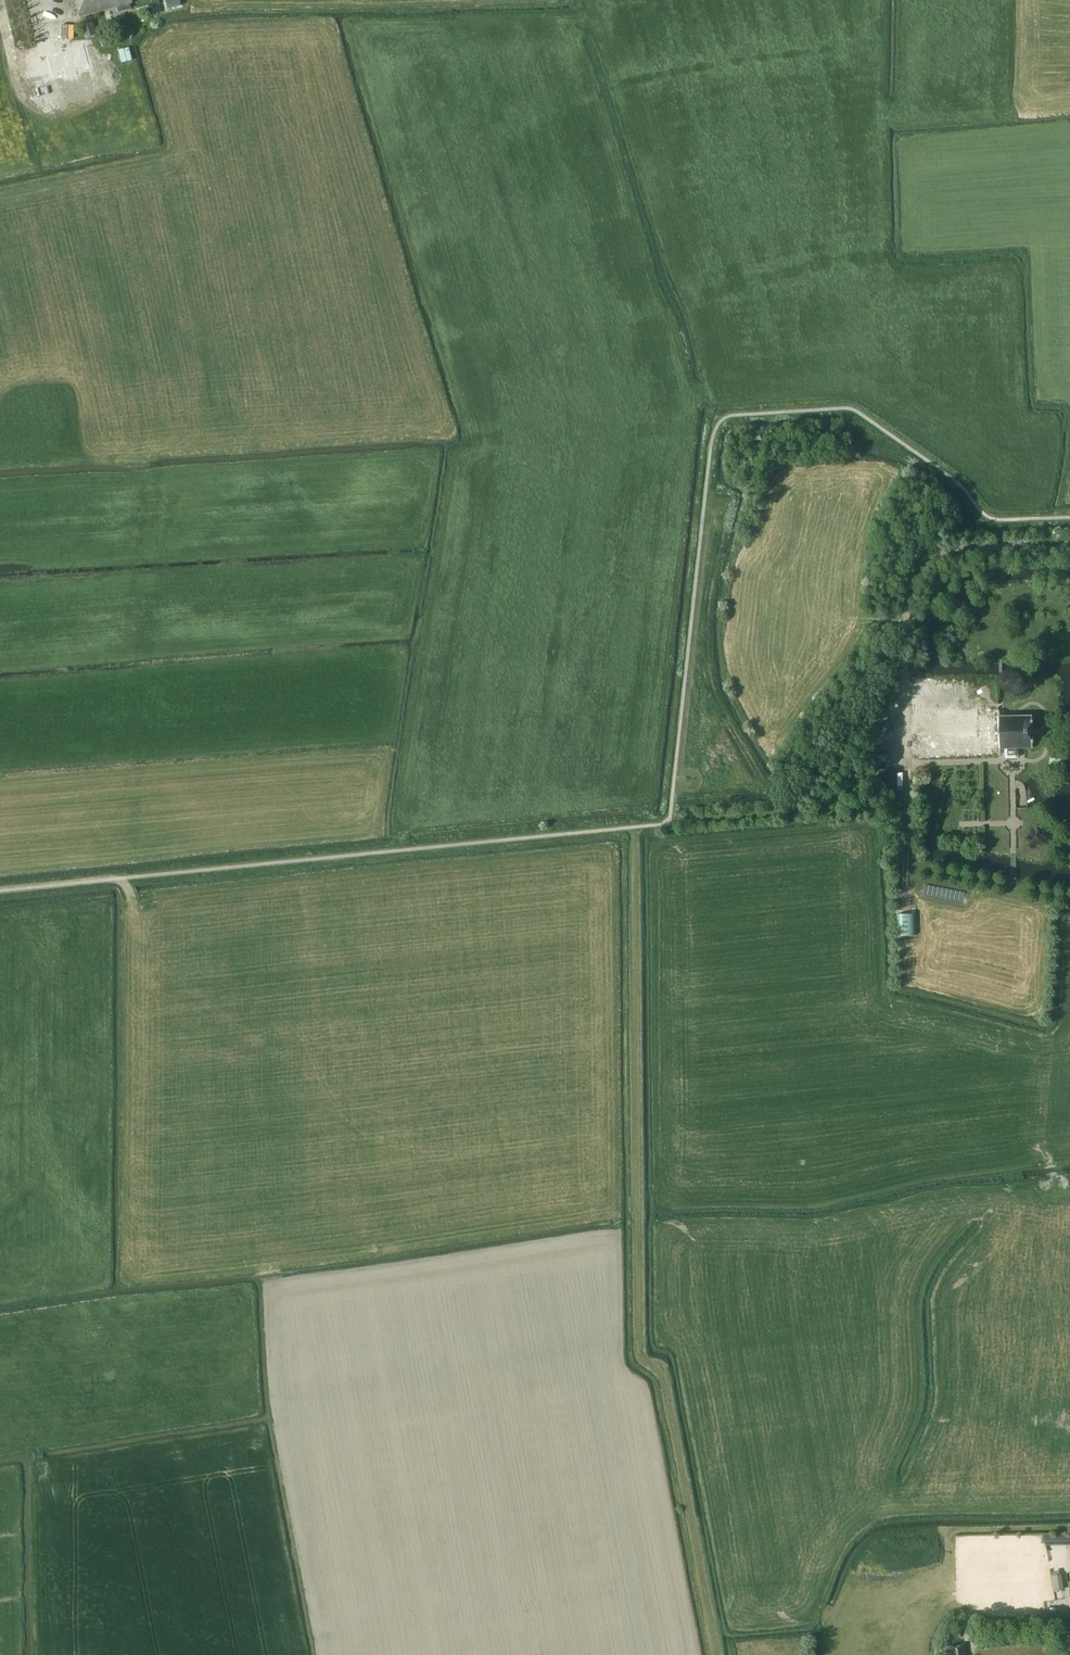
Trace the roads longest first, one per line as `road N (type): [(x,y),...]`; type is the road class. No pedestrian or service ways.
road 1 (track): [(905,703),(912,572),(929,551),(1069,543)]

